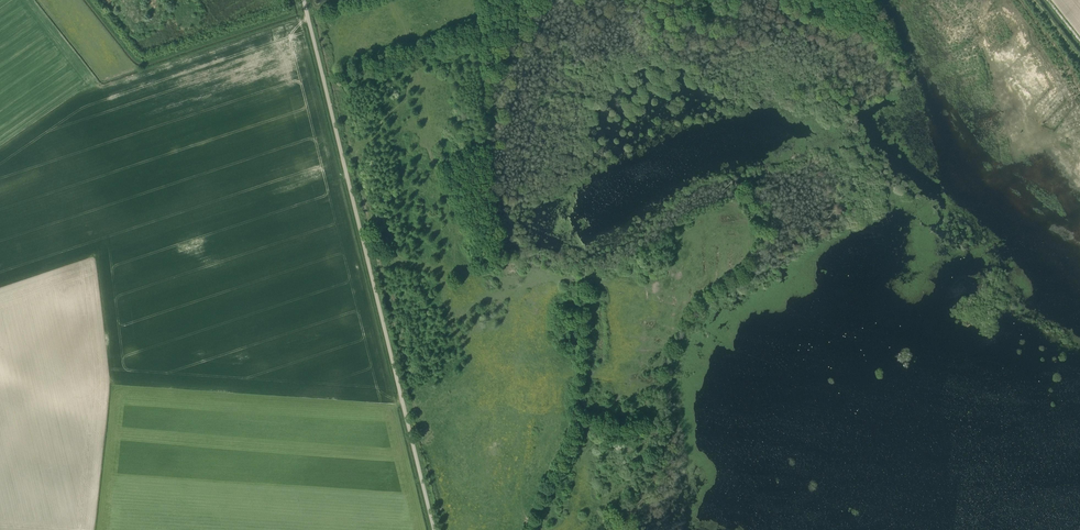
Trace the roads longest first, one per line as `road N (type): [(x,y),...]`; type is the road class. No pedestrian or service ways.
road 1 (unclassified): [(433,529),(303,0)]

